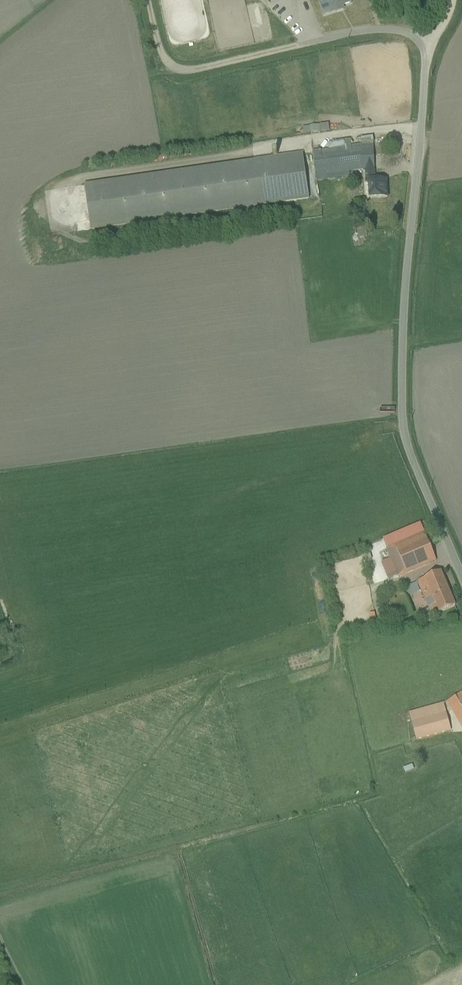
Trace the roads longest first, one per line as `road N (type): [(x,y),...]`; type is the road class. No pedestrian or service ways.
road 1 (unclassified): [(301,44),(387,29),(414,34),(425,46),(403,296),(403,417),(408,450),(461,577)]
road 2 (track): [(149,0),(171,66),(193,69),(301,44)]

